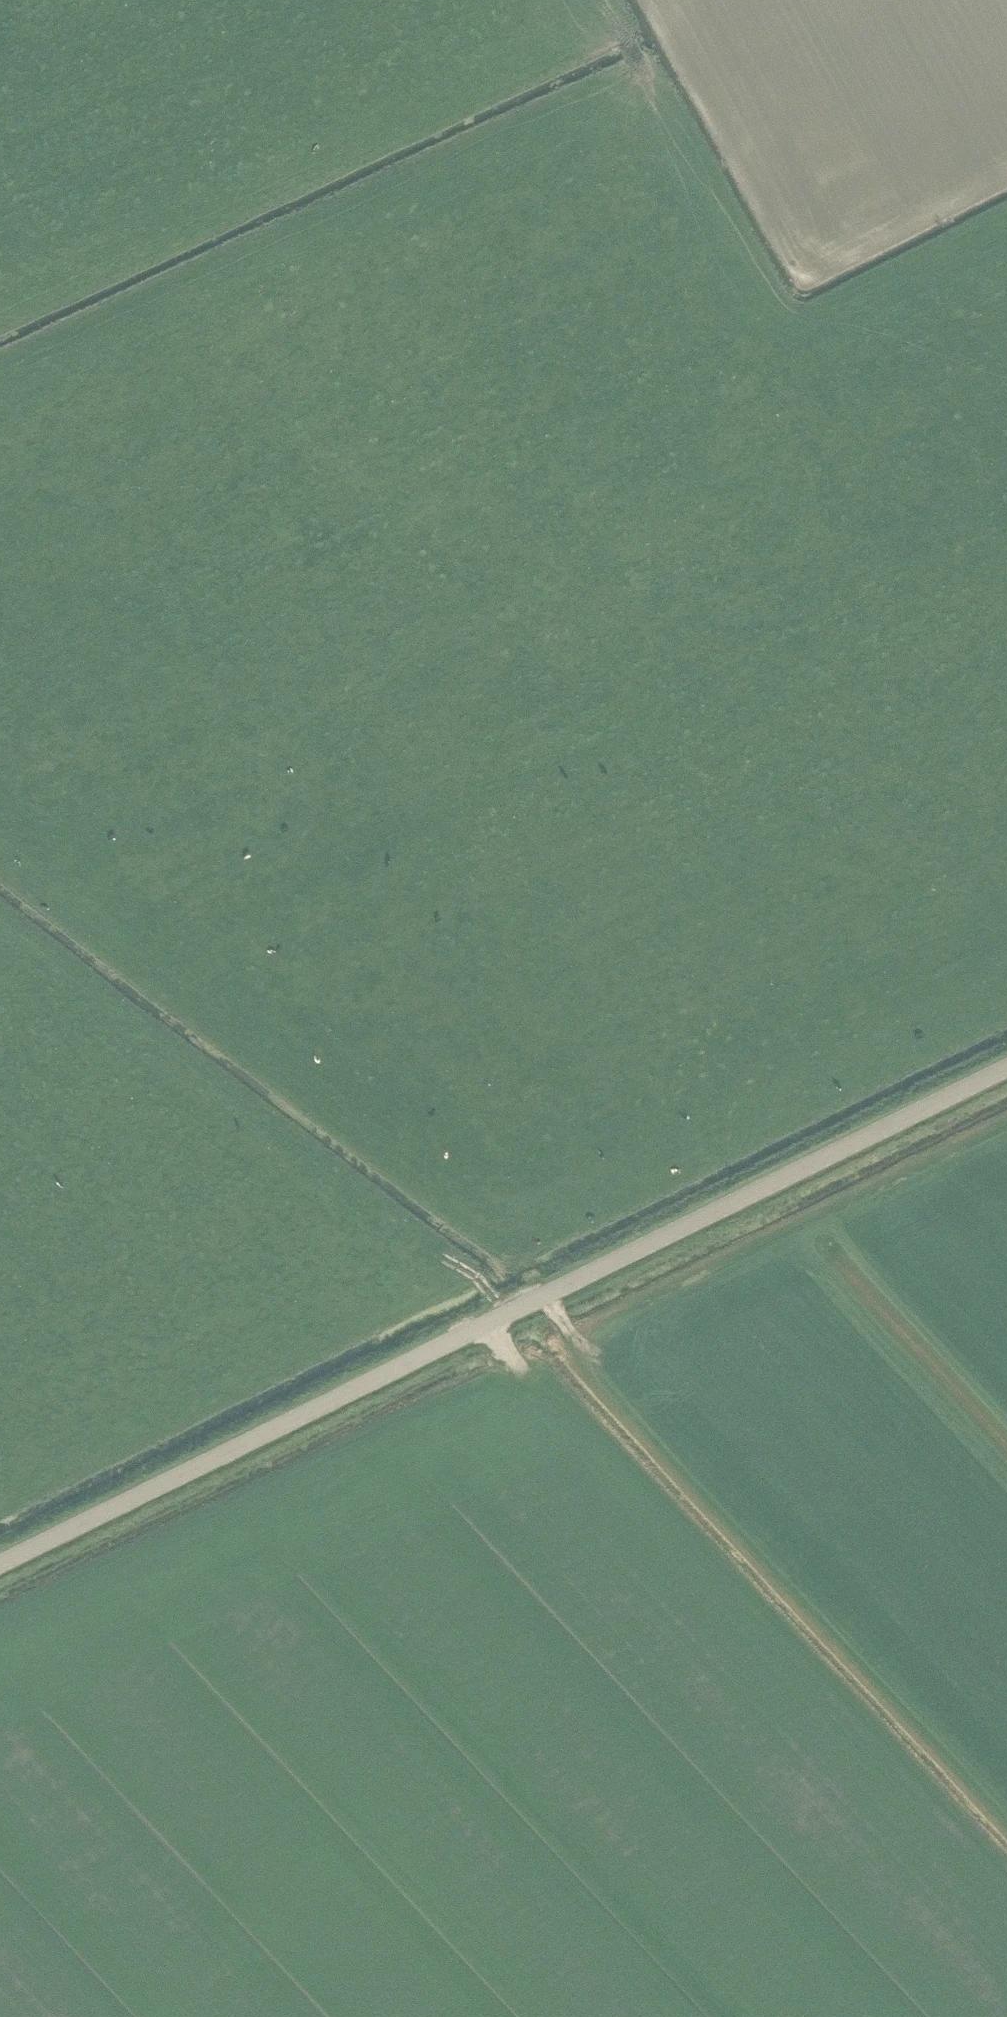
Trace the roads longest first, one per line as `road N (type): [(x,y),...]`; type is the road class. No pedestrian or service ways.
road 1 (tertiary): [(0,1565),(1006,1068)]

